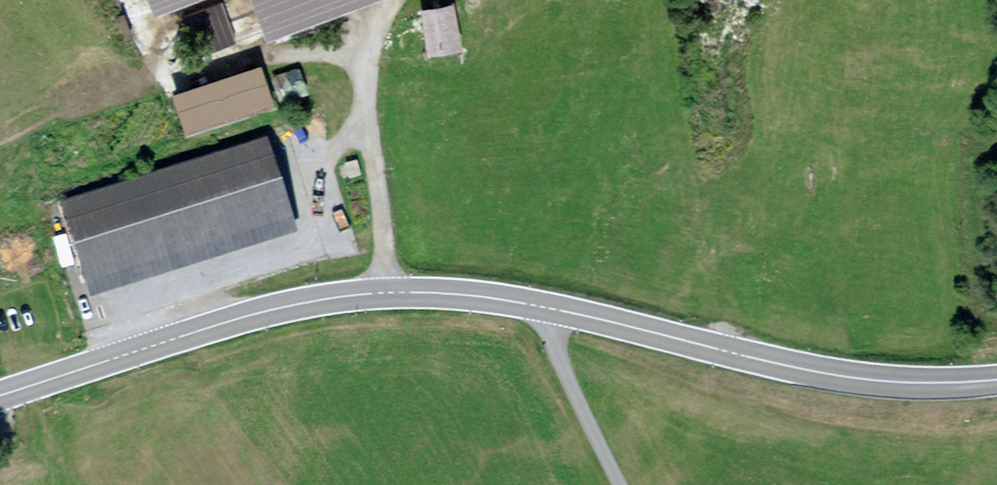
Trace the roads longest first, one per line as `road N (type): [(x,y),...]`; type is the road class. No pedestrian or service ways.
road 1 (primary): [(996,374),(896,377),(815,367),(541,301),(439,287),(283,301),(0,388)]
road 2 (track): [(619,484),(541,301)]

